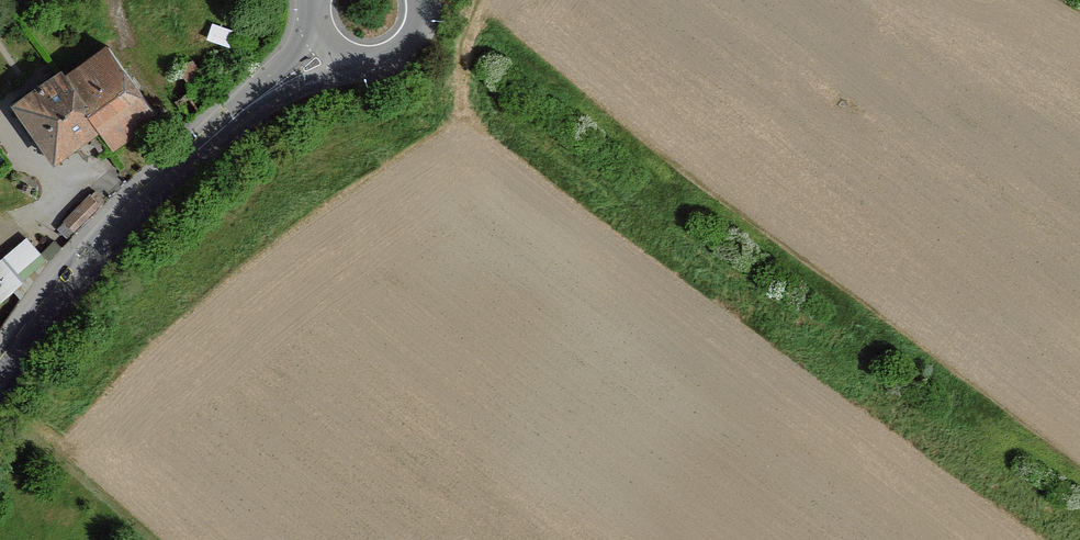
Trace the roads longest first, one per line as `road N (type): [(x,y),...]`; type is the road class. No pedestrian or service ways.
road 1 (tertiary): [(332,49),(251,104),(142,204),(0,376)]
road 2 (motorway): [(639,0),(1079,130)]
road 3 (motorway): [(1079,81),(801,0)]
road 4 (tertiary): [(332,49),(366,65),(400,57),(420,37),(426,0)]

